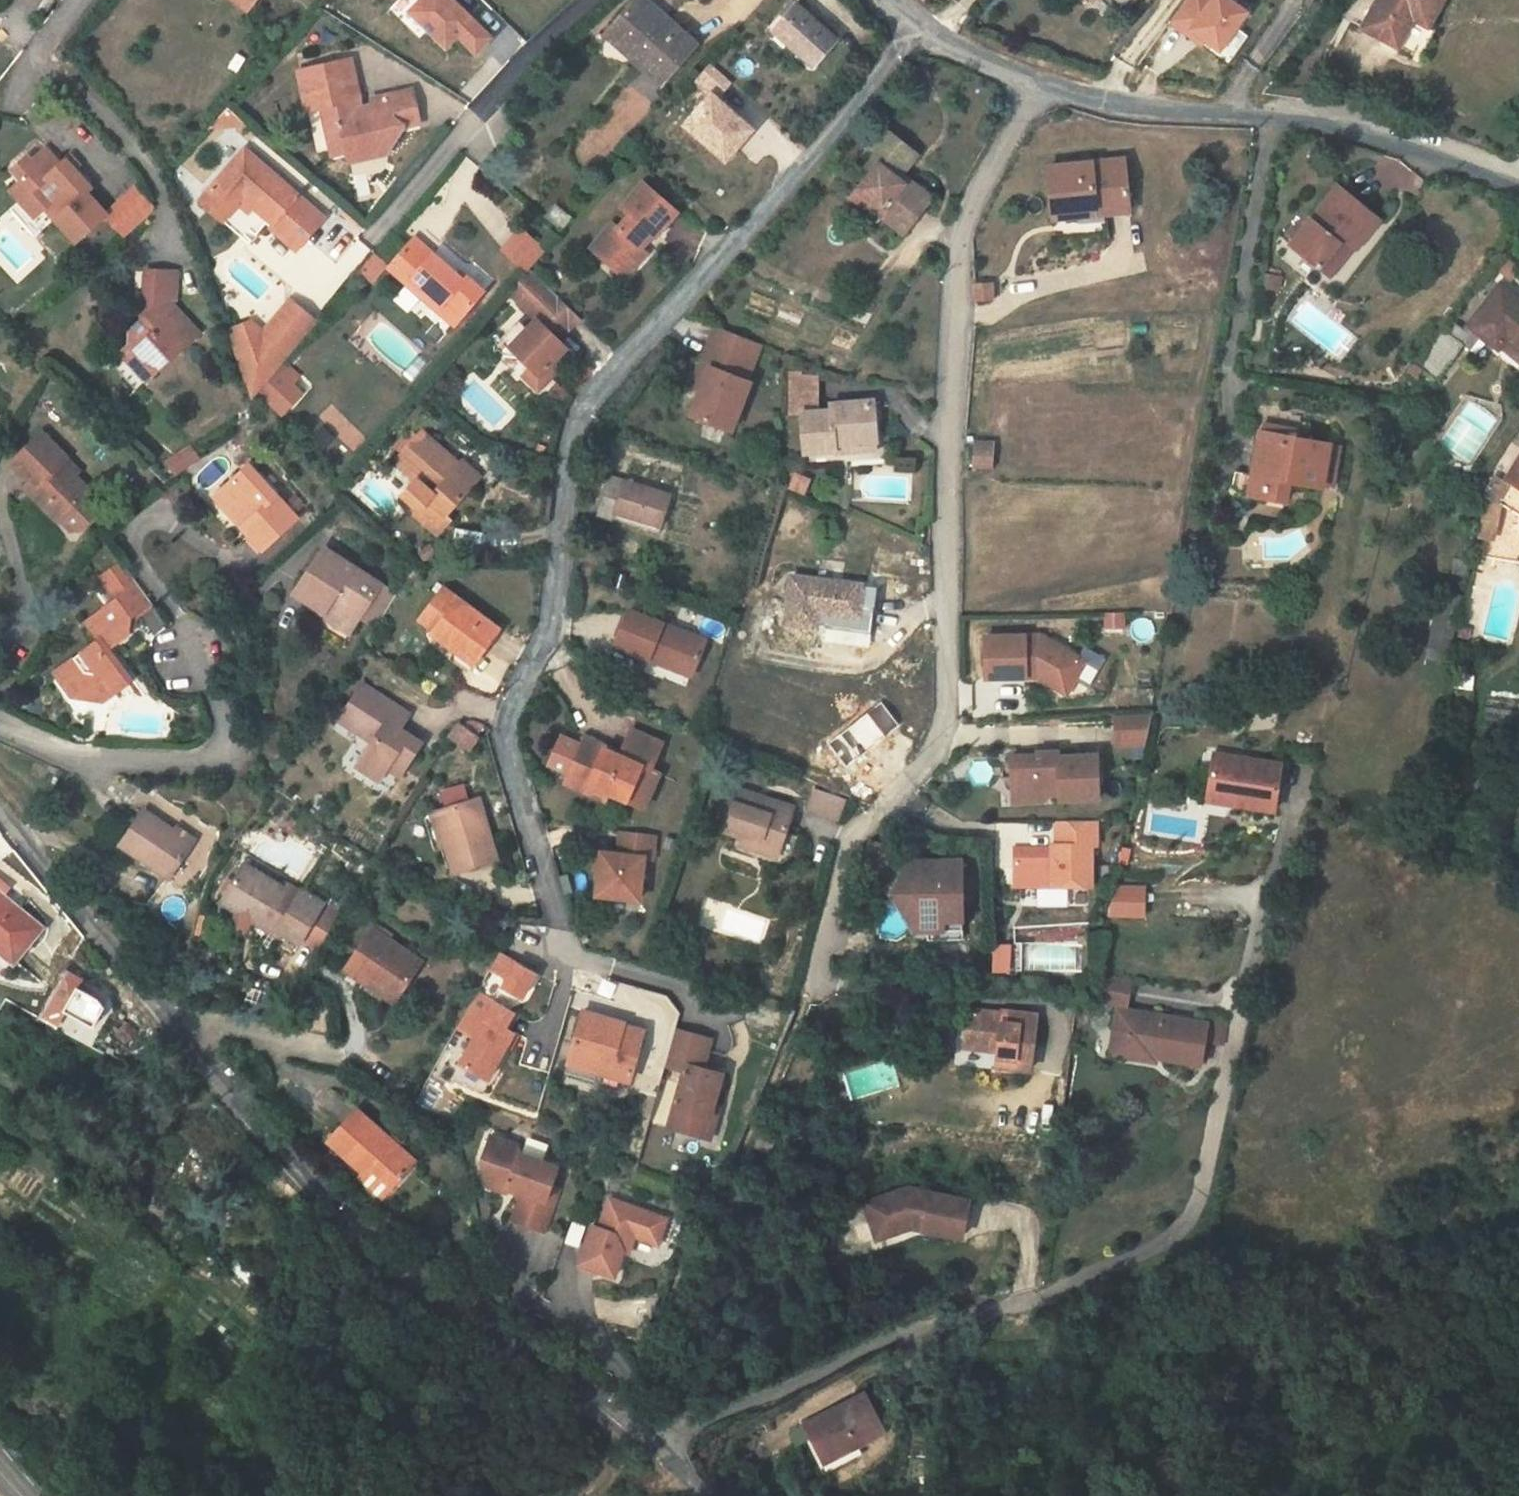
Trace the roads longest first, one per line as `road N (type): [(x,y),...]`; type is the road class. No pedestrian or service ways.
road 1 (residential): [(914,20),(889,63),(765,214),(591,396),(571,429),(549,623),(507,722),(507,749),(565,955)]
road 2 (residential): [(1039,86),(963,232),(949,441),(946,716),(924,767),(851,838),(817,986)]
road 3 (residential): [(661,1452),(693,1423),(1162,1247),(1197,1206),(1277,868)]
road 4 (residential): [(661,1452),(571,1379),(361,1245),(297,1182),(0,814)]
road 5 (unclassified): [(1039,86),(1370,135),(1518,181)]
road 6 (residential): [(591,0),(509,78),(370,239)]
road 7 (unclassified): [(914,20),(1039,86)]

